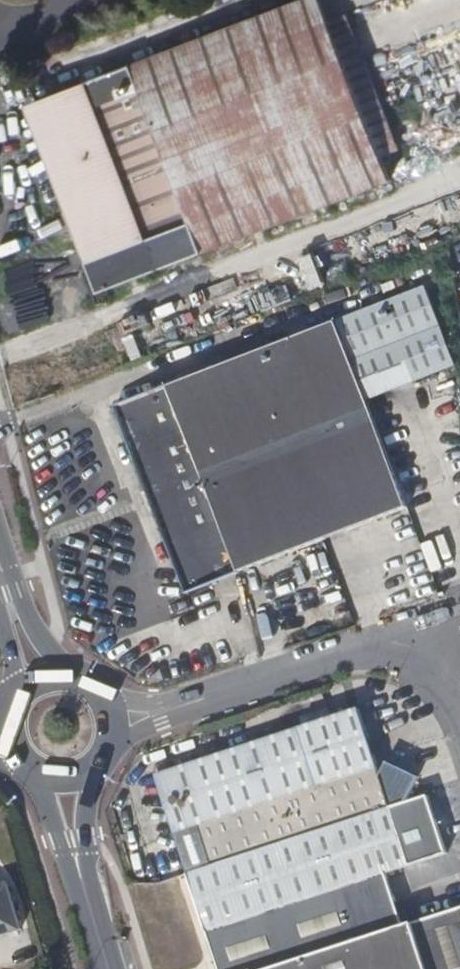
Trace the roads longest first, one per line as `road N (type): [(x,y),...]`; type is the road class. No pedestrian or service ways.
road 1 (tertiary): [(68,781),(74,840),(110,968)]
road 2 (tertiary): [(68,781),(98,767),(115,721),(87,680),(39,678)]

